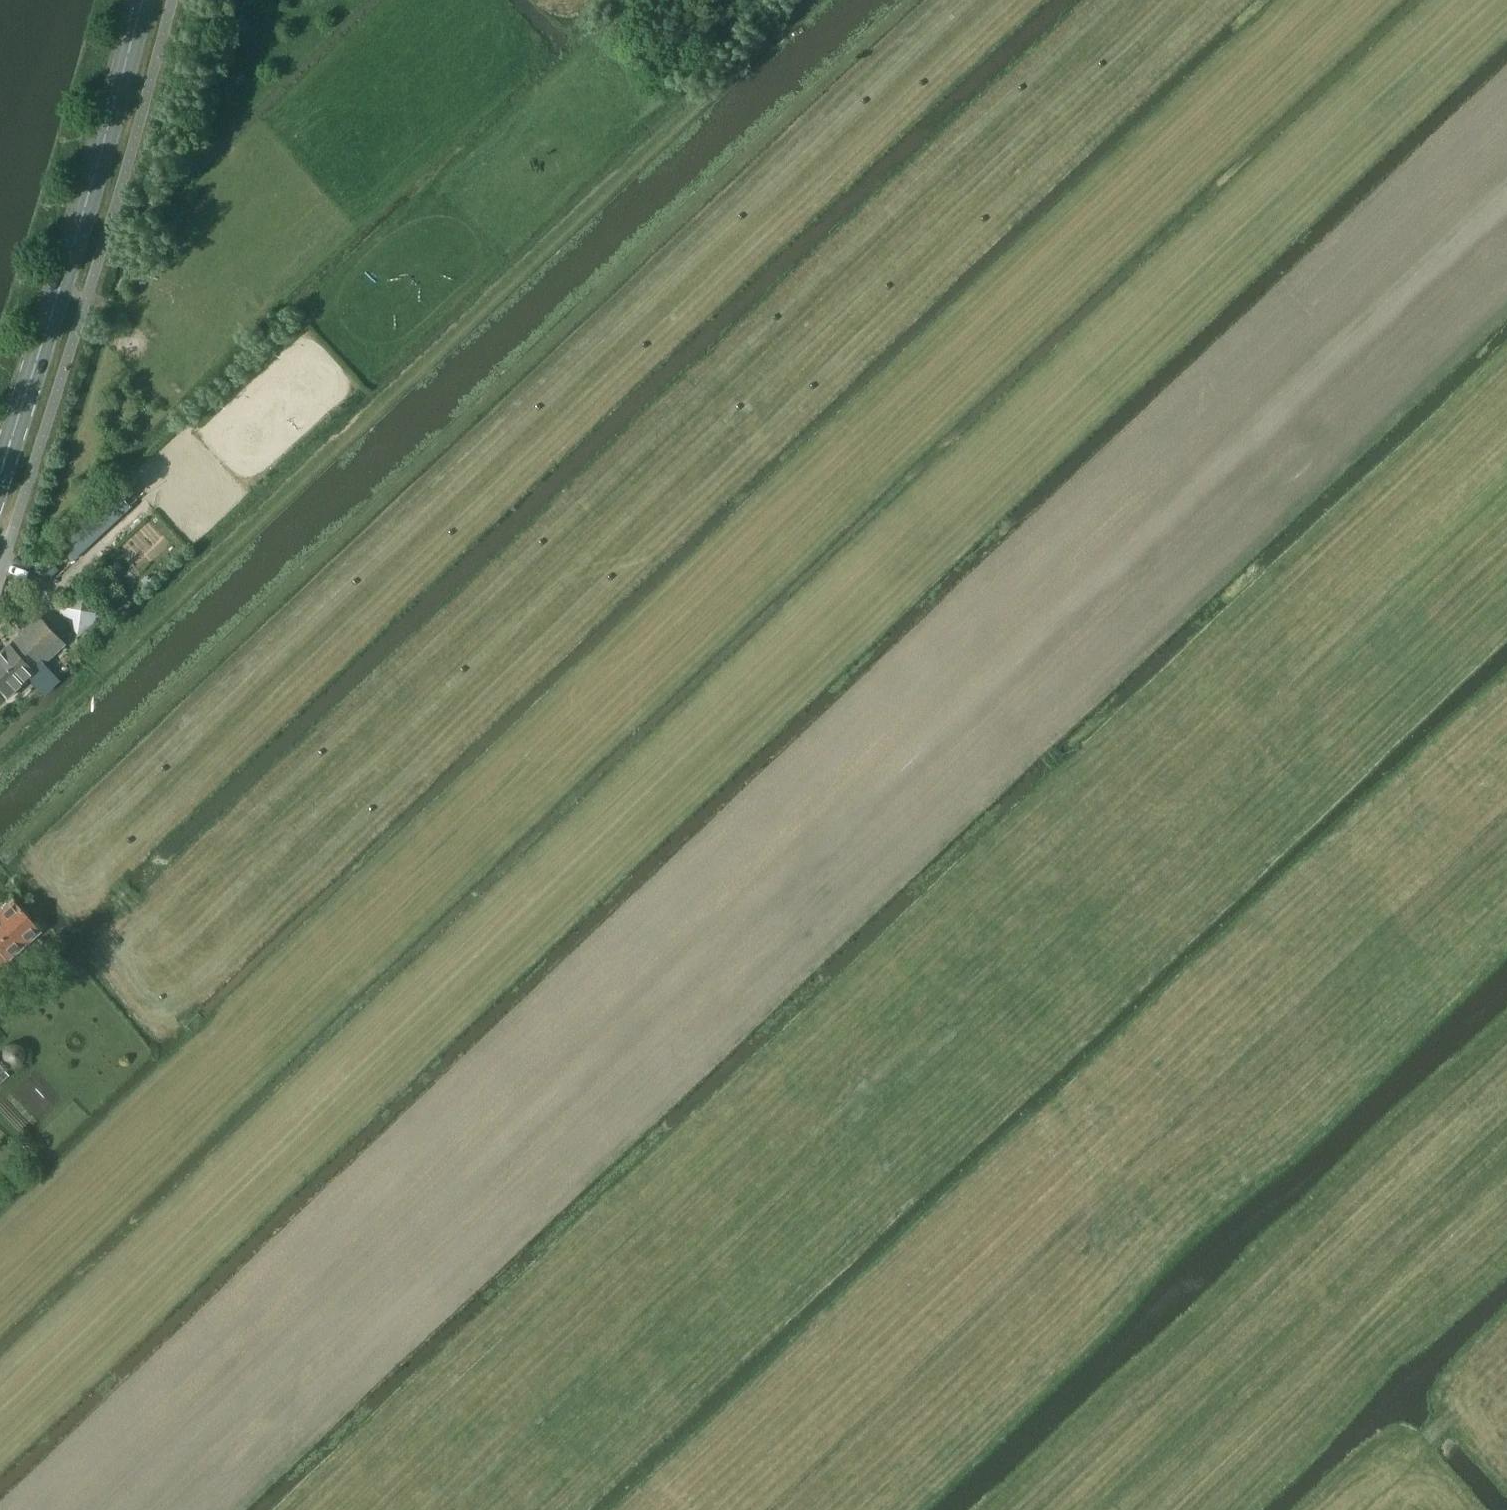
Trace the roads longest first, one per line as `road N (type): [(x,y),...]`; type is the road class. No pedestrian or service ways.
road 1 (secondary): [(0,480),(141,0)]

